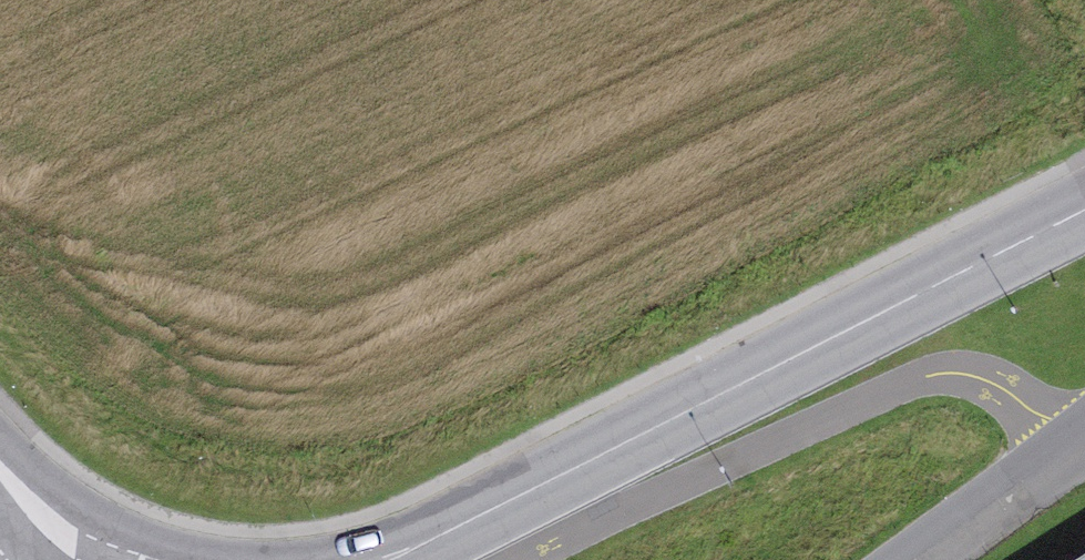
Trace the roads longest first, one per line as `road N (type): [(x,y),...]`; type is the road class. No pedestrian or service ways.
road 1 (unclassified): [(387,559),(1084,206)]
road 2 (unclassified): [(1084,430),(915,559)]
road 3 (unclassified): [(0,468),(40,515),(95,555)]

